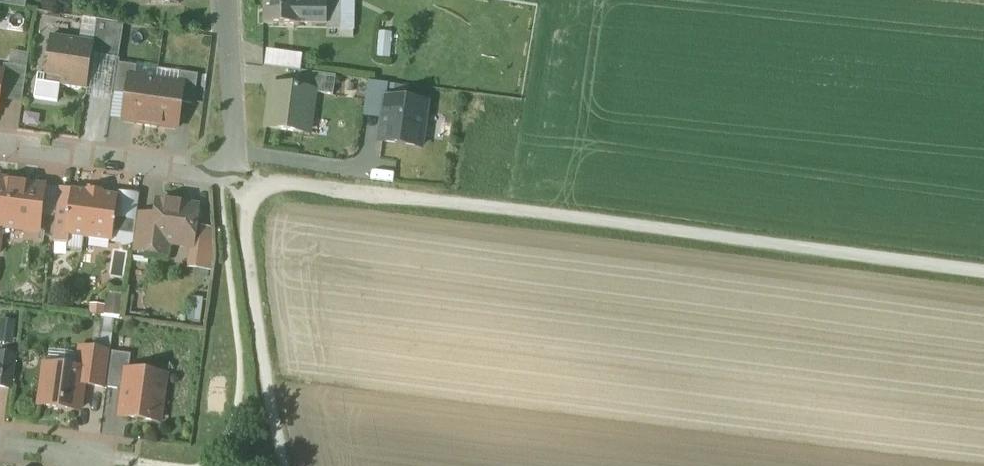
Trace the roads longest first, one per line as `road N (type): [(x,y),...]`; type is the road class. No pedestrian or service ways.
road 1 (track): [(983,272),(322,186),(277,185),(256,197)]
road 2 (track): [(256,197),(248,233),(255,287),(292,465)]
road 3 (residential): [(229,171),(0,145)]
road 4 (residential): [(225,0),(229,171)]

